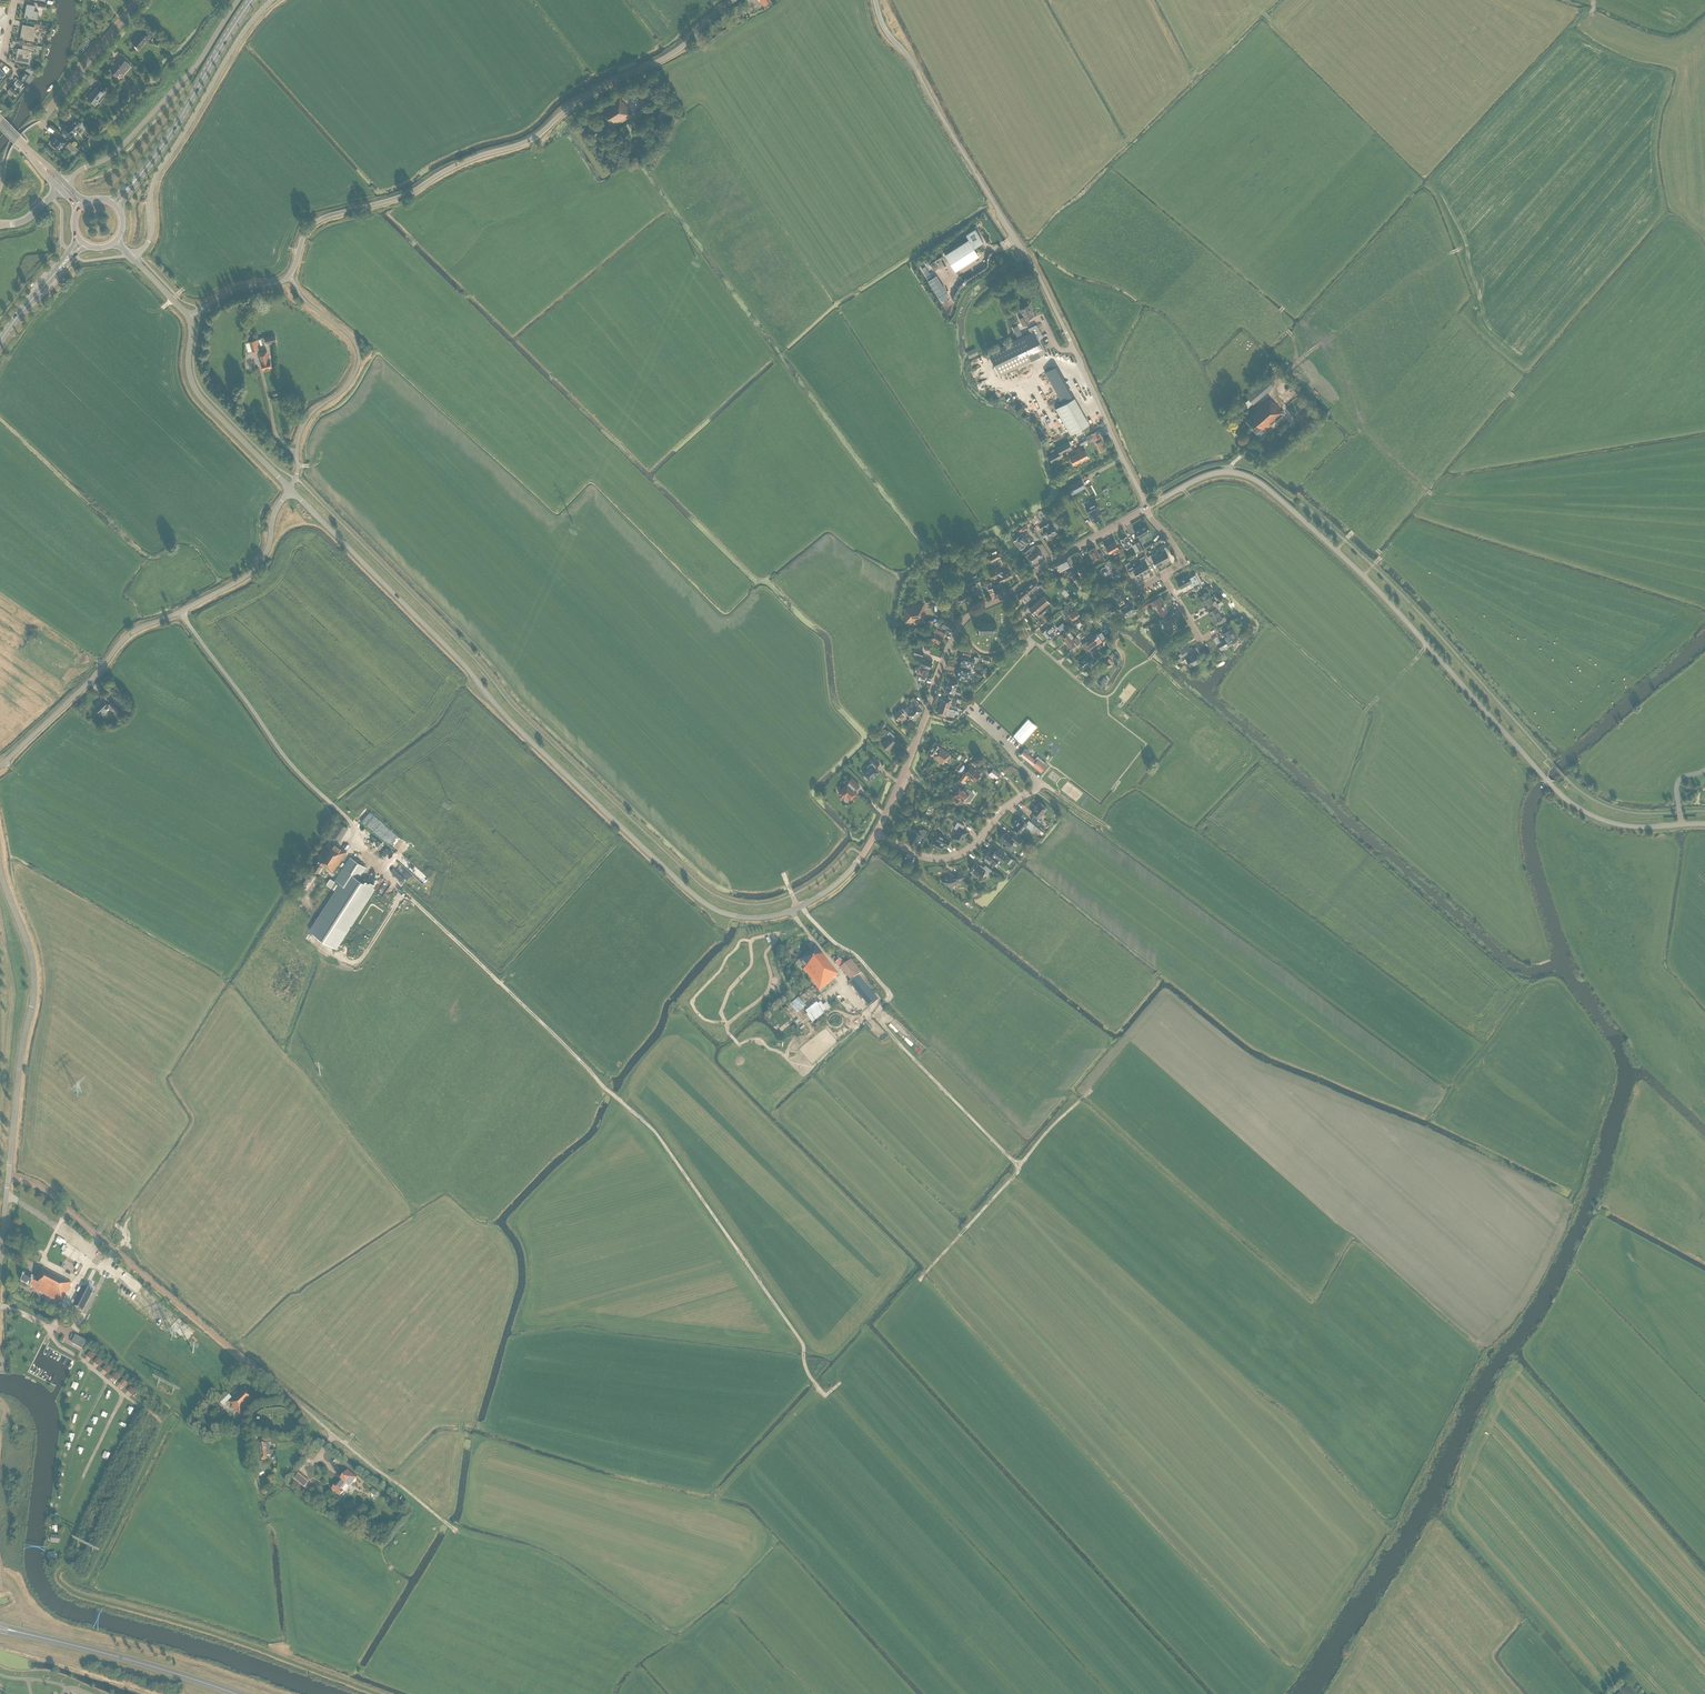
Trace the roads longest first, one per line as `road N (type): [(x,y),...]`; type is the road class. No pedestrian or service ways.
road 1 (unclassified): [(383,1474),(43,1190),(9,1176),(34,982),(0,869)]
road 2 (tertiary): [(290,489),(523,734),(702,901),(740,917),(778,915),(825,891),(863,854)]
road 3 (track): [(345,847),(655,1134),(802,1346),(803,1367),(821,1396),(840,1386)]
road 4 (tertiary): [(1704,824),(1626,826),(1567,800),(1393,607),(1246,476),(1210,476),(1156,503)]
road 5 (unclassified): [(1147,508),(1032,262),(912,63),(880,26),(873,0)]
road 6 (unclassified): [(288,276),(316,224),(530,141),(573,105),(675,53),(734,0)]
road 7 (track): [(737,1598),(681,1641),(551,1555),(456,1529),(383,1474)]
road 8 (track): [(841,988),(1017,1168),(1091,1092)]
road 9 (unclassified): [(129,255),(149,241),(158,173),(271,0)]
road 10 (unclassified): [(345,847),(354,829),(273,745),(179,615)]
road 11 (tertiary): [(1007,596),(957,632),(876,834)]
road 12 (unclassified): [(290,489),(302,427),(345,387),(358,354),(288,276)]
road 13 (unclassified): [(62,187),(114,154),(161,106),(238,0)]
road 14 (unclassified): [(0,769),(126,639),(179,615)]
road 15 (primary): [(237,1693),(28,1634)]
road 16 (tertiary): [(189,316),(194,388),(290,489)]
road 17 (primary): [(143,170),(251,0)]
road 18 (residential): [(876,834),(925,859),(959,856),(1042,782)]
road 19 (unclassified): [(179,615),(261,565),(290,489)]
road 20 (tertiary): [(1007,596),(1147,508)]
road 21 (residential): [(43,119),(144,0)]
road 22 (track): [(870,1017),(890,993),(802,905)]
road 23 (track): [(1017,1168),(918,1282)]
road 24 (primary): [(0,342),(82,241)]

